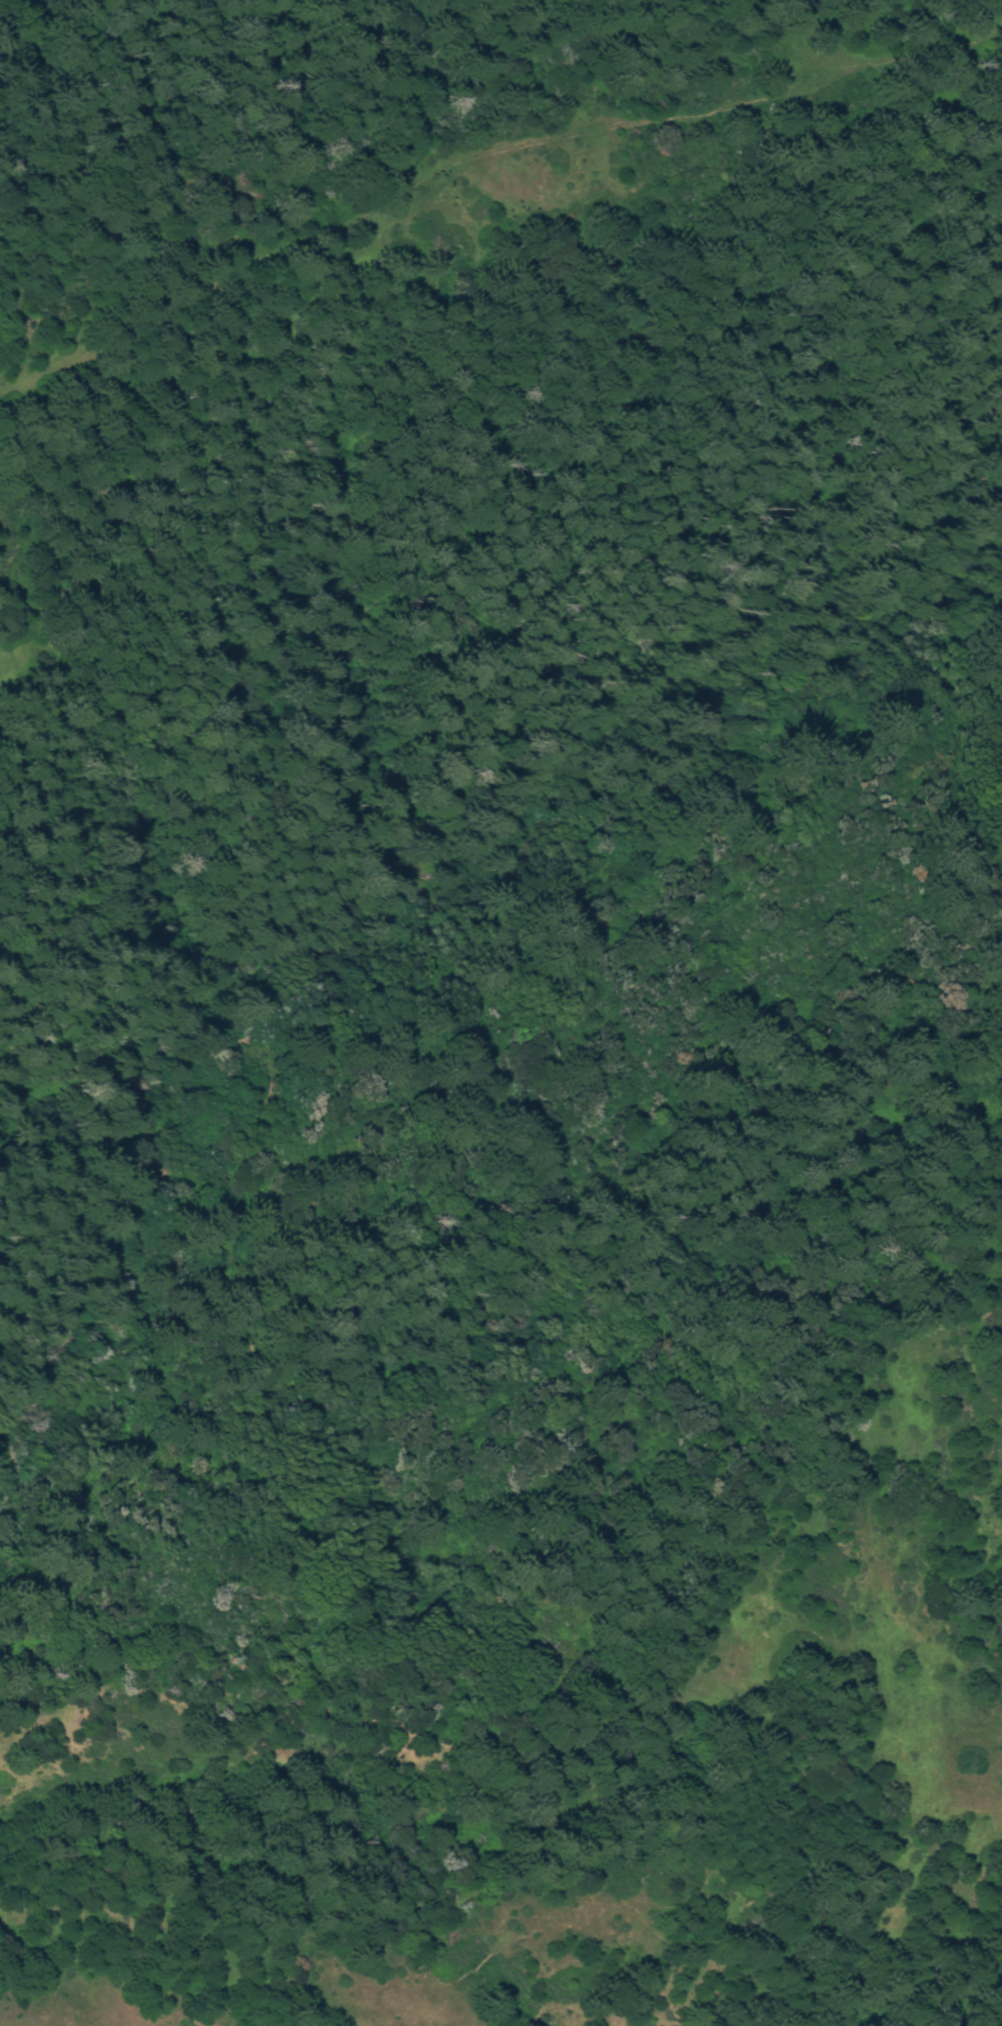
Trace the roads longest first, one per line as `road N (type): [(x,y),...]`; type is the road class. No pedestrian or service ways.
road 1 (track): [(0,394),(114,302),(222,232),(436,129),(529,100),(766,82),(961,0)]

